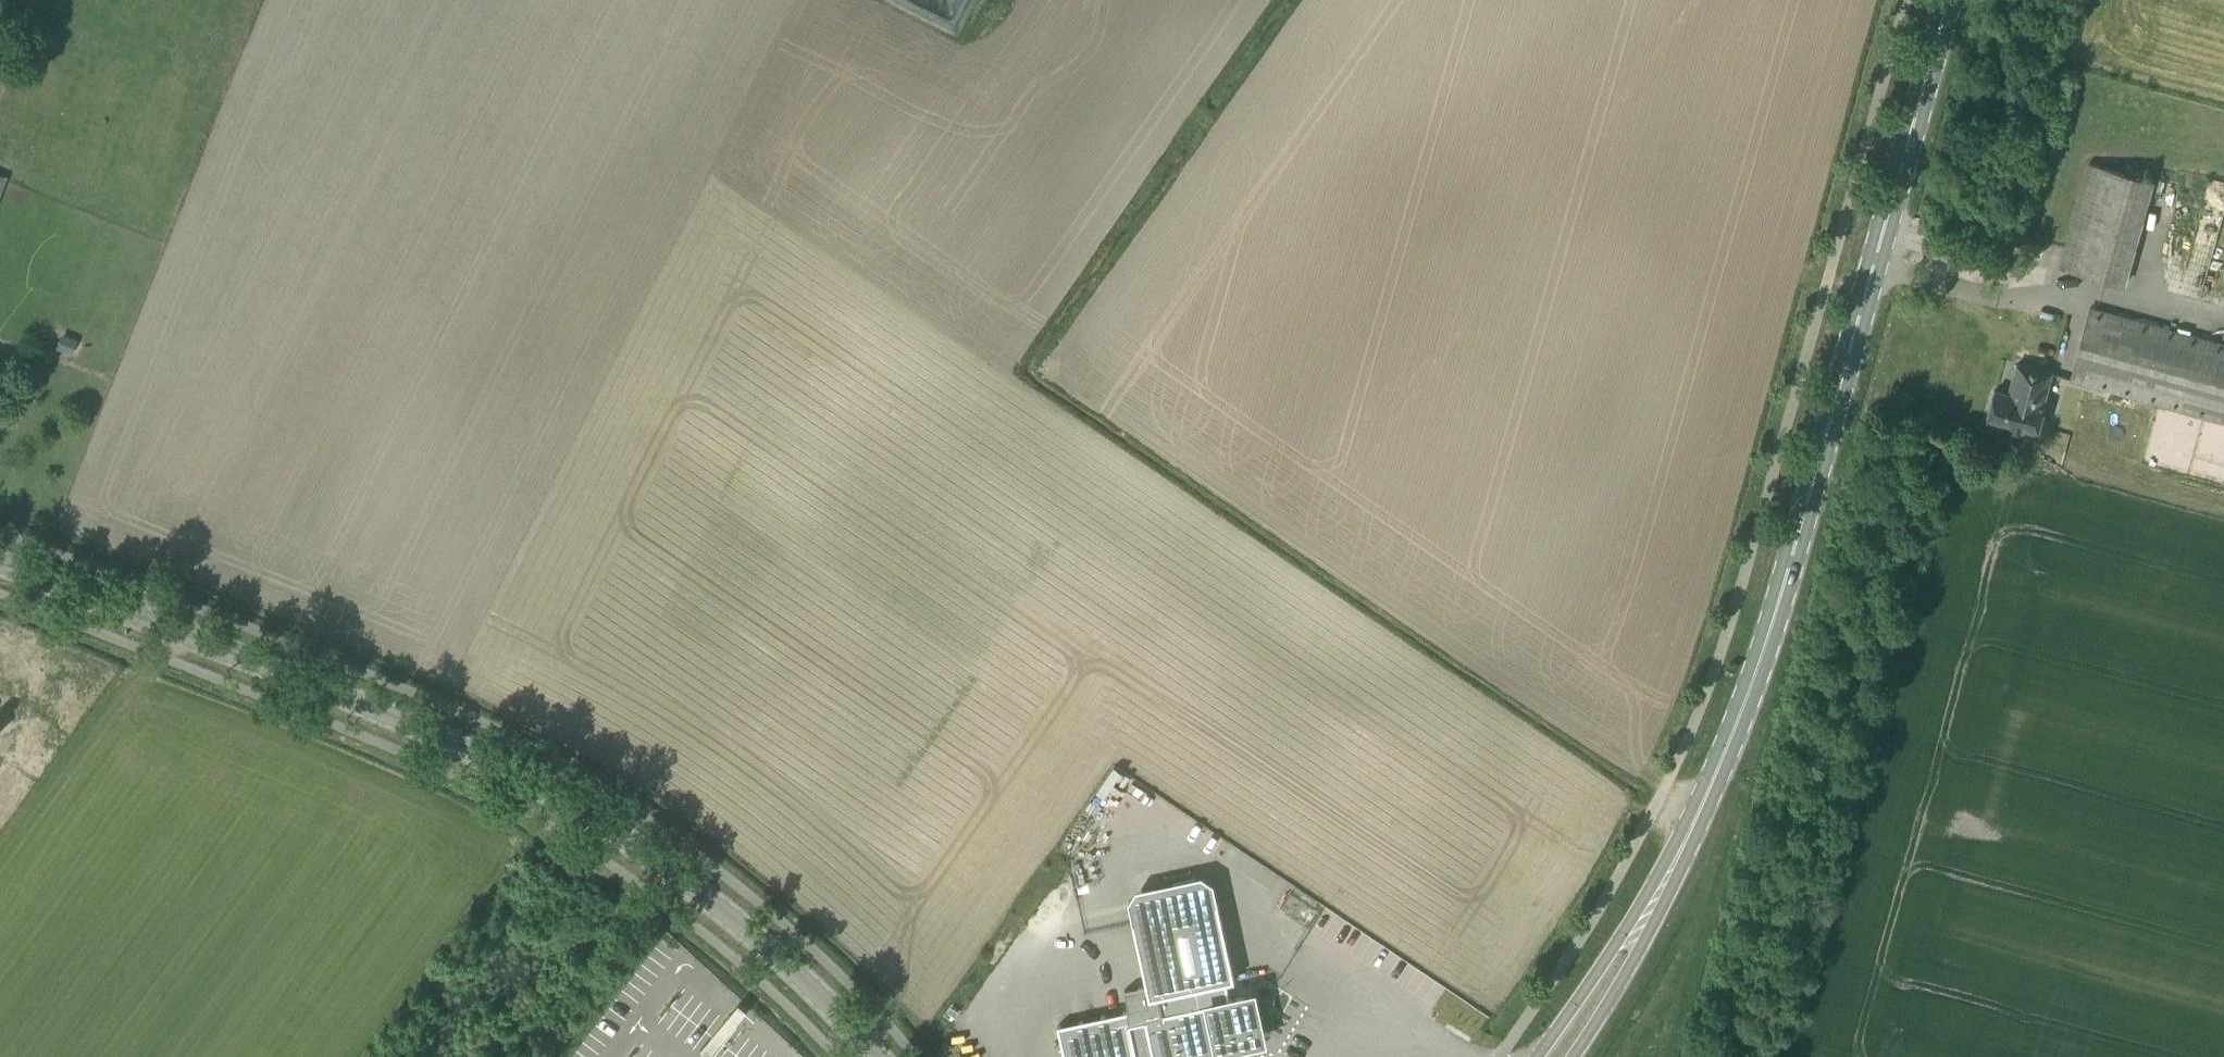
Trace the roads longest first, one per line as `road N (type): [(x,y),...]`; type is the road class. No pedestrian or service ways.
road 1 (secondary): [(879,1056),(751,927),(544,785),(0,563)]
road 2 (secondary): [(1645,919),(1688,852),(1776,629),(1954,0)]
road 3 (secondary): [(1645,919),(1610,950),(1536,1056)]
road 4 (secondary): [(1569,1056),(1633,960),(1645,919)]

